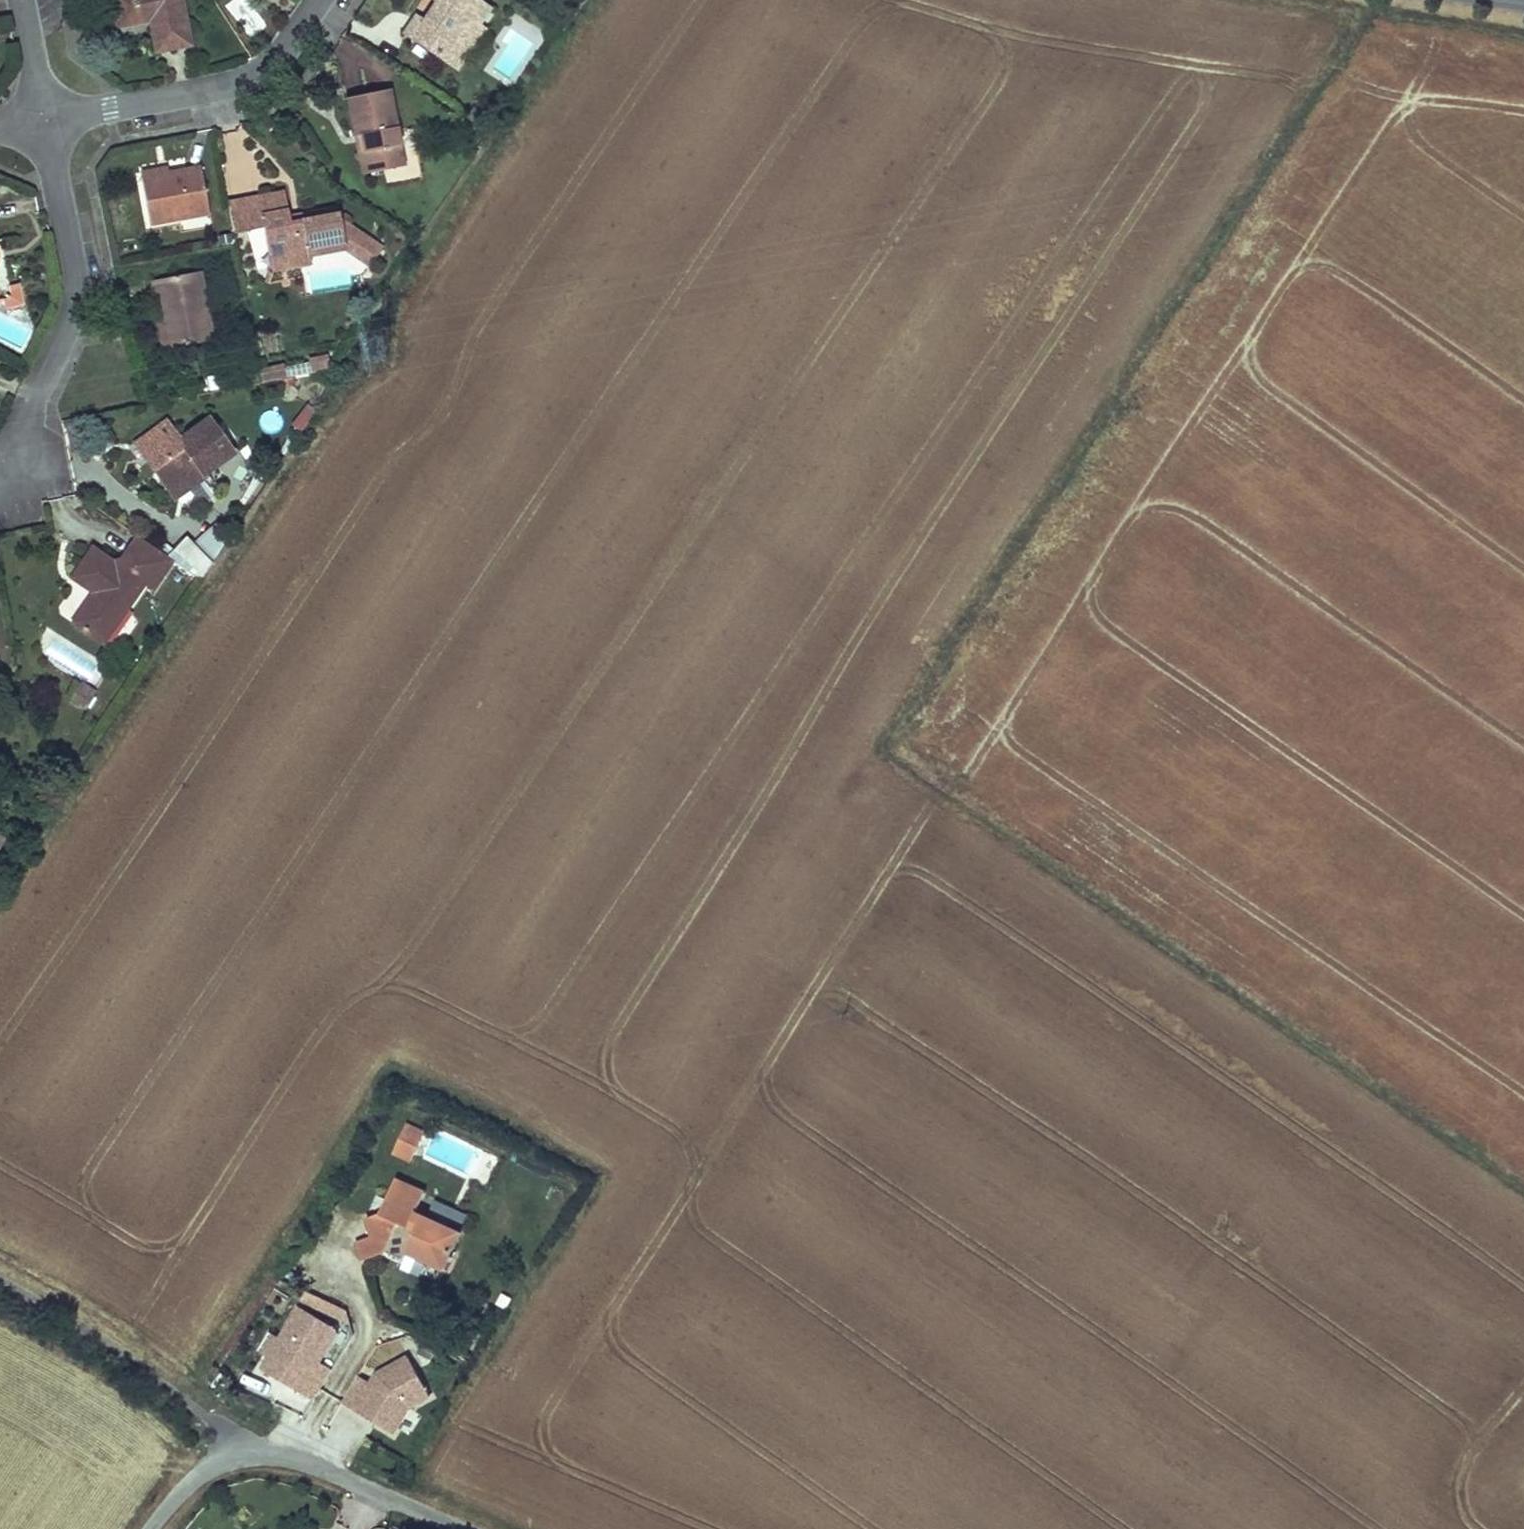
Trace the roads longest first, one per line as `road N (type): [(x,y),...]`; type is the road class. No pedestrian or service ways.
road 1 (unclassified): [(474,1528),(261,1443),(222,1450),(147,1528)]
road 2 (residential): [(56,121),(84,289),(5,465)]
road 3 (residential): [(321,0),(264,83),(56,121)]
road 4 (residential): [(38,0),(56,121)]

